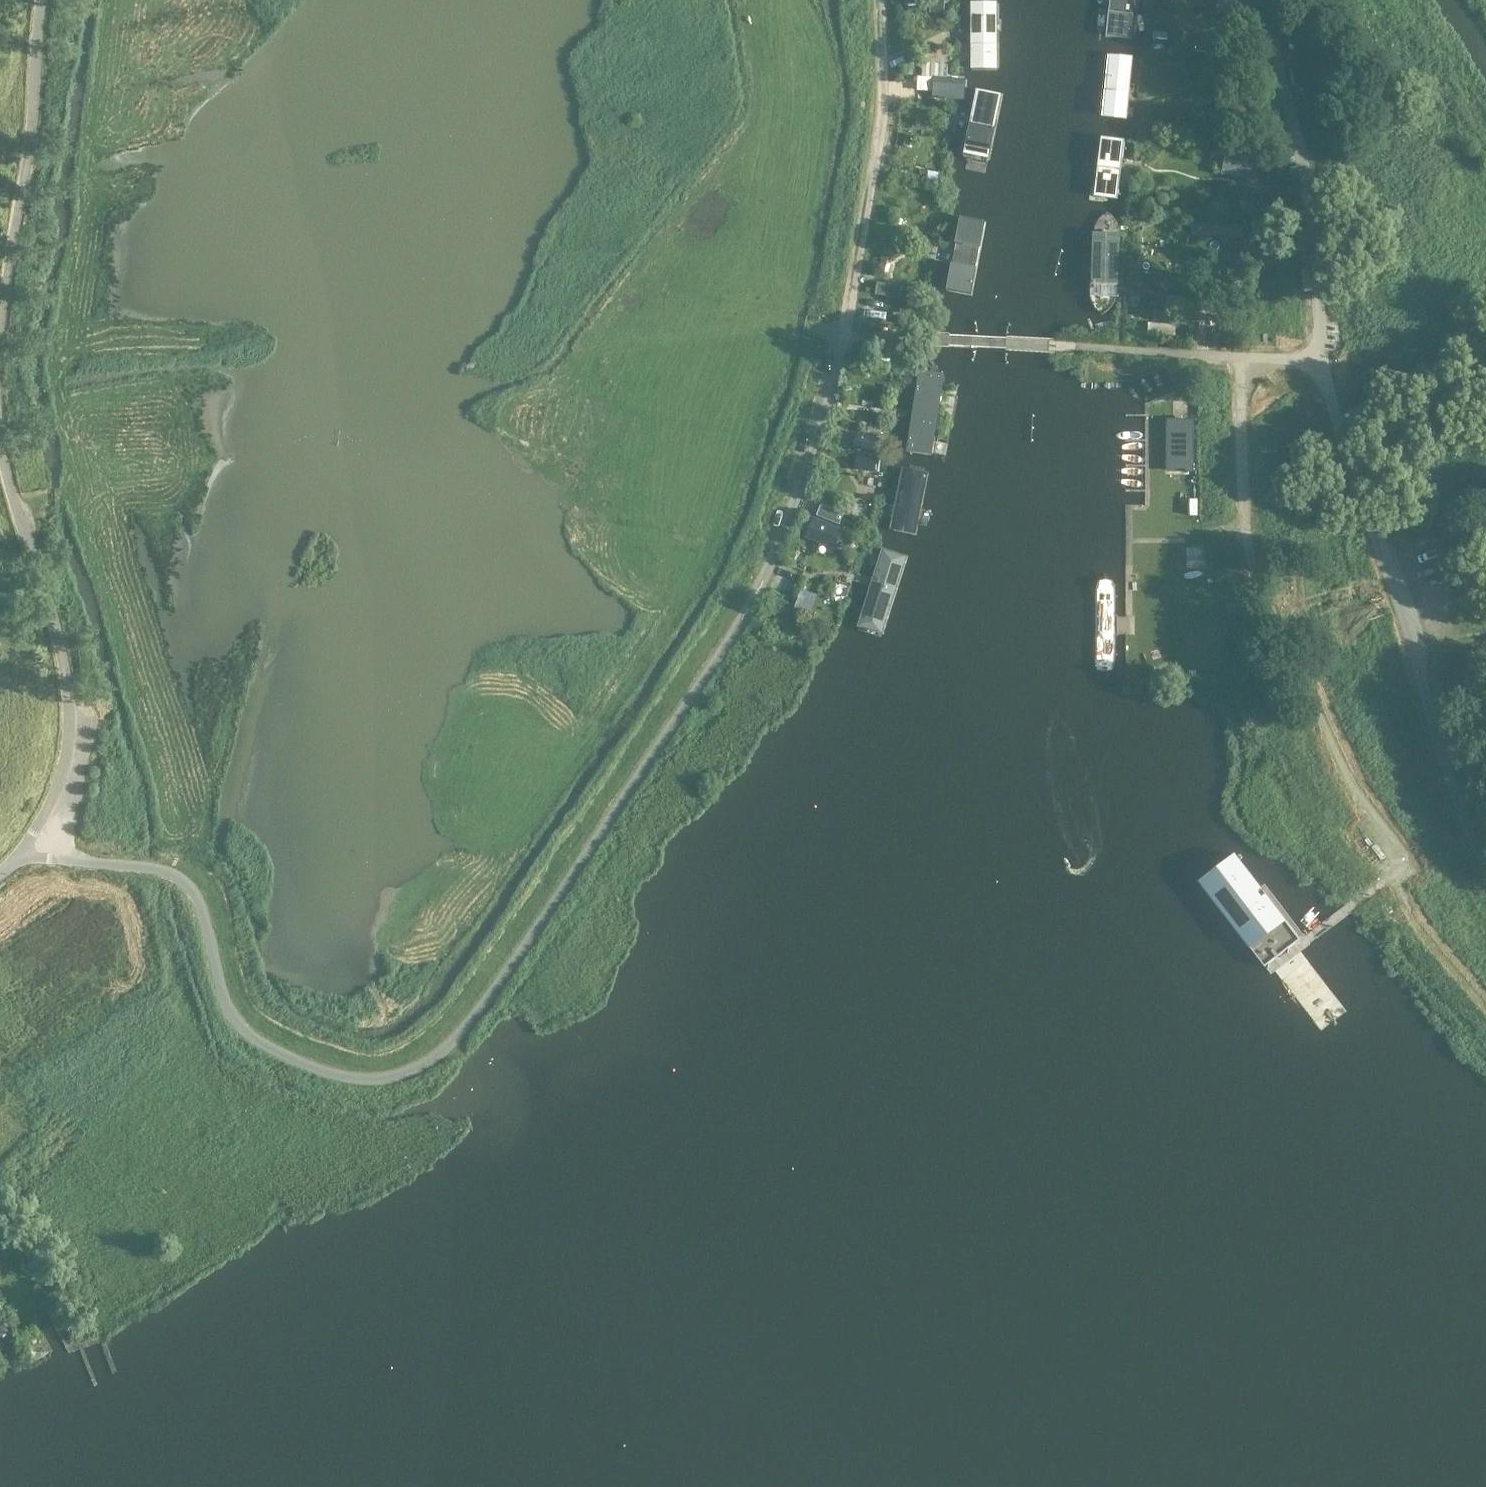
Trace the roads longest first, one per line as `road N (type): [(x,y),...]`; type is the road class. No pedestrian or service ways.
road 1 (unclassified): [(20,854),(176,876),(199,905),(233,1018),(264,1046),(364,1080),(428,1062),(510,968),(738,625),(793,497),(843,333)]
road 2 (unclassified): [(1485,867),(1443,760),(1321,361)]
road 3 (unclassified): [(0,441),(62,651),(68,706),(62,774),(20,854)]
road 4 (unclassified): [(1266,0),(1306,188),(1321,361)]
road 5 (unclassified): [(41,0),(28,158),(0,341)]
road 6 (track): [(843,333),(880,105),(878,0)]

